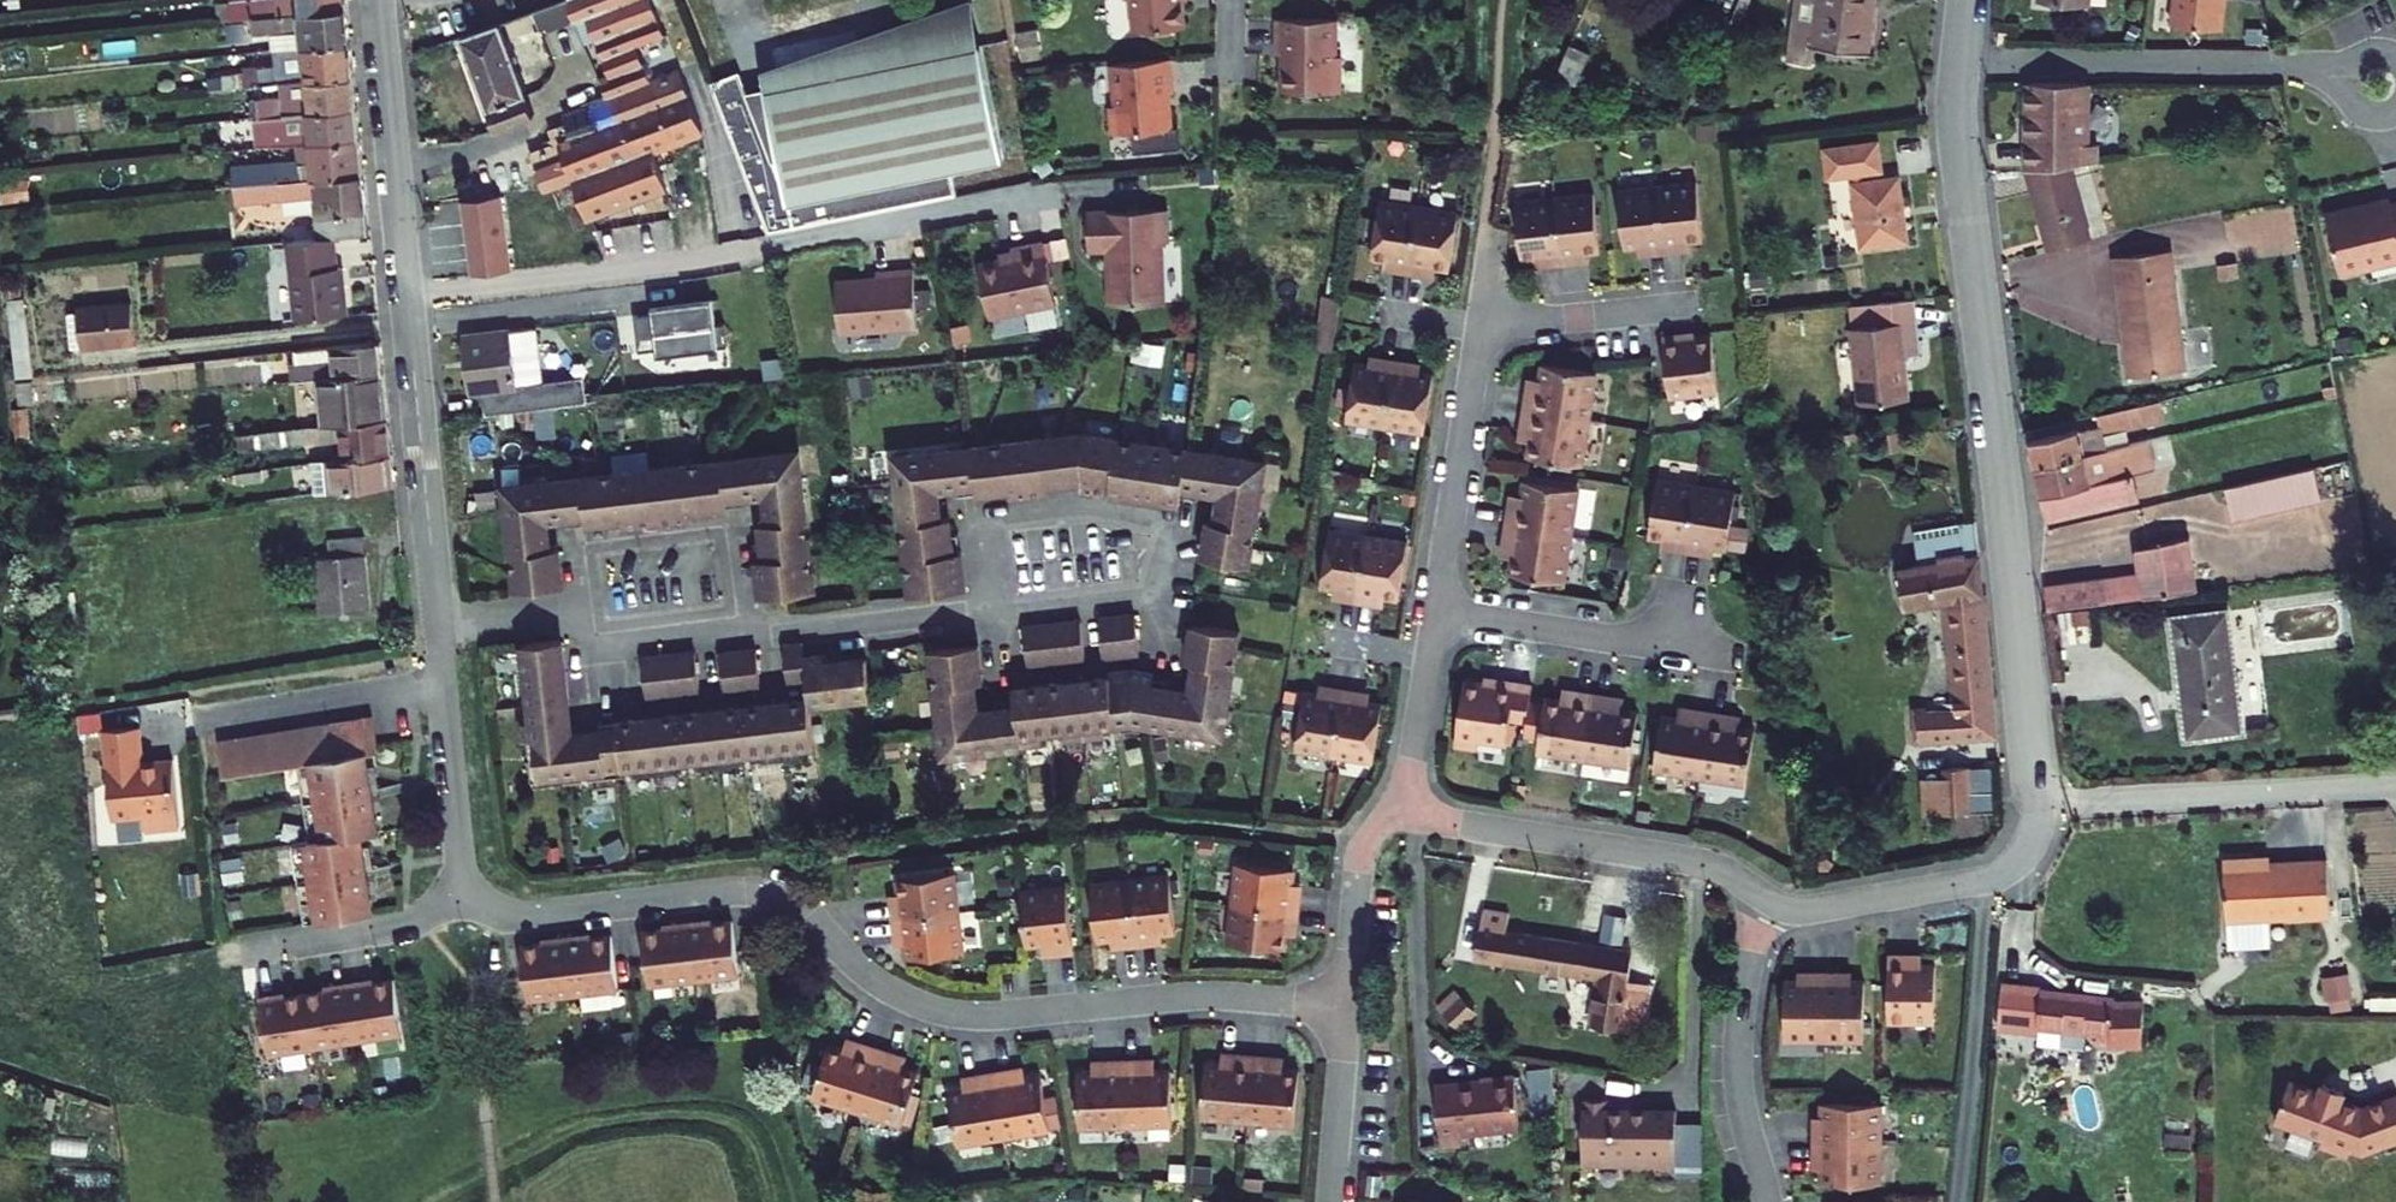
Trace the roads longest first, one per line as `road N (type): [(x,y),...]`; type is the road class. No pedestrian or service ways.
road 1 (residential): [(467,903),(527,916),(767,891),(785,898),(877,982),(924,1009),(955,1014),(1209,997),(1345,1009)]
road 2 (residential): [(1960,63),(1960,144),(2034,805),(2028,843),(1988,879)]
road 3 (residential): [(438,629),(586,611),(590,648),(1177,592)]
road 4 (residential): [(378,0),(438,629)]
road 5 (residential): [(1960,63),(2340,73)]
road 6 (residential): [(1767,902),(1717,868),(1405,817)]
road 7 (track): [(2395,787),(2034,805)]
road 8 (residential): [(1959,1201),(1988,879)]
road 9 (residential): [(1767,902),(1740,1036),(1747,1123),(1768,1201)]
road 10 (residential): [(1437,609),(1724,657)]
road 11 (residential): [(1437,609),(1482,328)]
road 12 (residential): [(191,726),(444,686)]
road 13 (residential): [(1988,879),(1814,911),(1767,902)]
road 14 (residential): [(253,954),(406,927),(467,903)]
road 15 (residential): [(444,686),(467,903)]
road 16 (residential): [(1482,328),(1690,304)]
road 17 (residential): [(1330,1201),(1345,1009)]
road 18 (residential): [(1345,1009),(1362,845)]
road 19 (residential): [(1405,817),(1428,663)]
road 20 (residential): [(1233,0),(1232,136)]
road 21 (residential): [(1361,311),(1482,328)]

